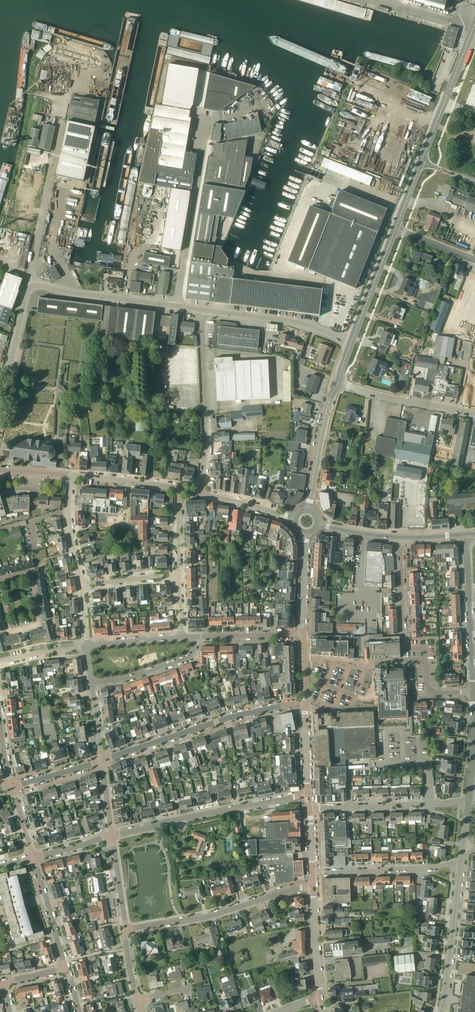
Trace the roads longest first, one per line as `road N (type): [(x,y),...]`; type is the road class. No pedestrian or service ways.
road 1 (residential): [(101,762),(237,716),(305,704)]
road 2 (residential): [(112,836),(308,796)]
road 3 (residential): [(126,929),(312,888)]
road 4 (unclassified): [(177,306),(207,123)]
road 5 (unclassified): [(201,493),(202,310)]
road 6 (unclassified): [(33,286),(61,121)]
road 7 (unclassified): [(473,693),(466,534)]
road 8 (residential): [(310,808),(468,803)]
road 9 (unclassified): [(352,341),(286,320),(202,310)]
road 10 (unclassified): [(460,867),(312,873)]
road 11 (unclassified): [(421,162),(474,24)]
road 12 (unclassified): [(177,306),(33,286)]
road 13 (unclassified): [(441,1011),(460,867)]
road 14 (unclassified): [(474,414),(338,382)]
road 15 (tertiary): [(308,511),(338,382)]
road 16 (unclassified): [(0,407),(33,286)]
road 17 (residential): [(92,688),(188,661),(192,637)]

